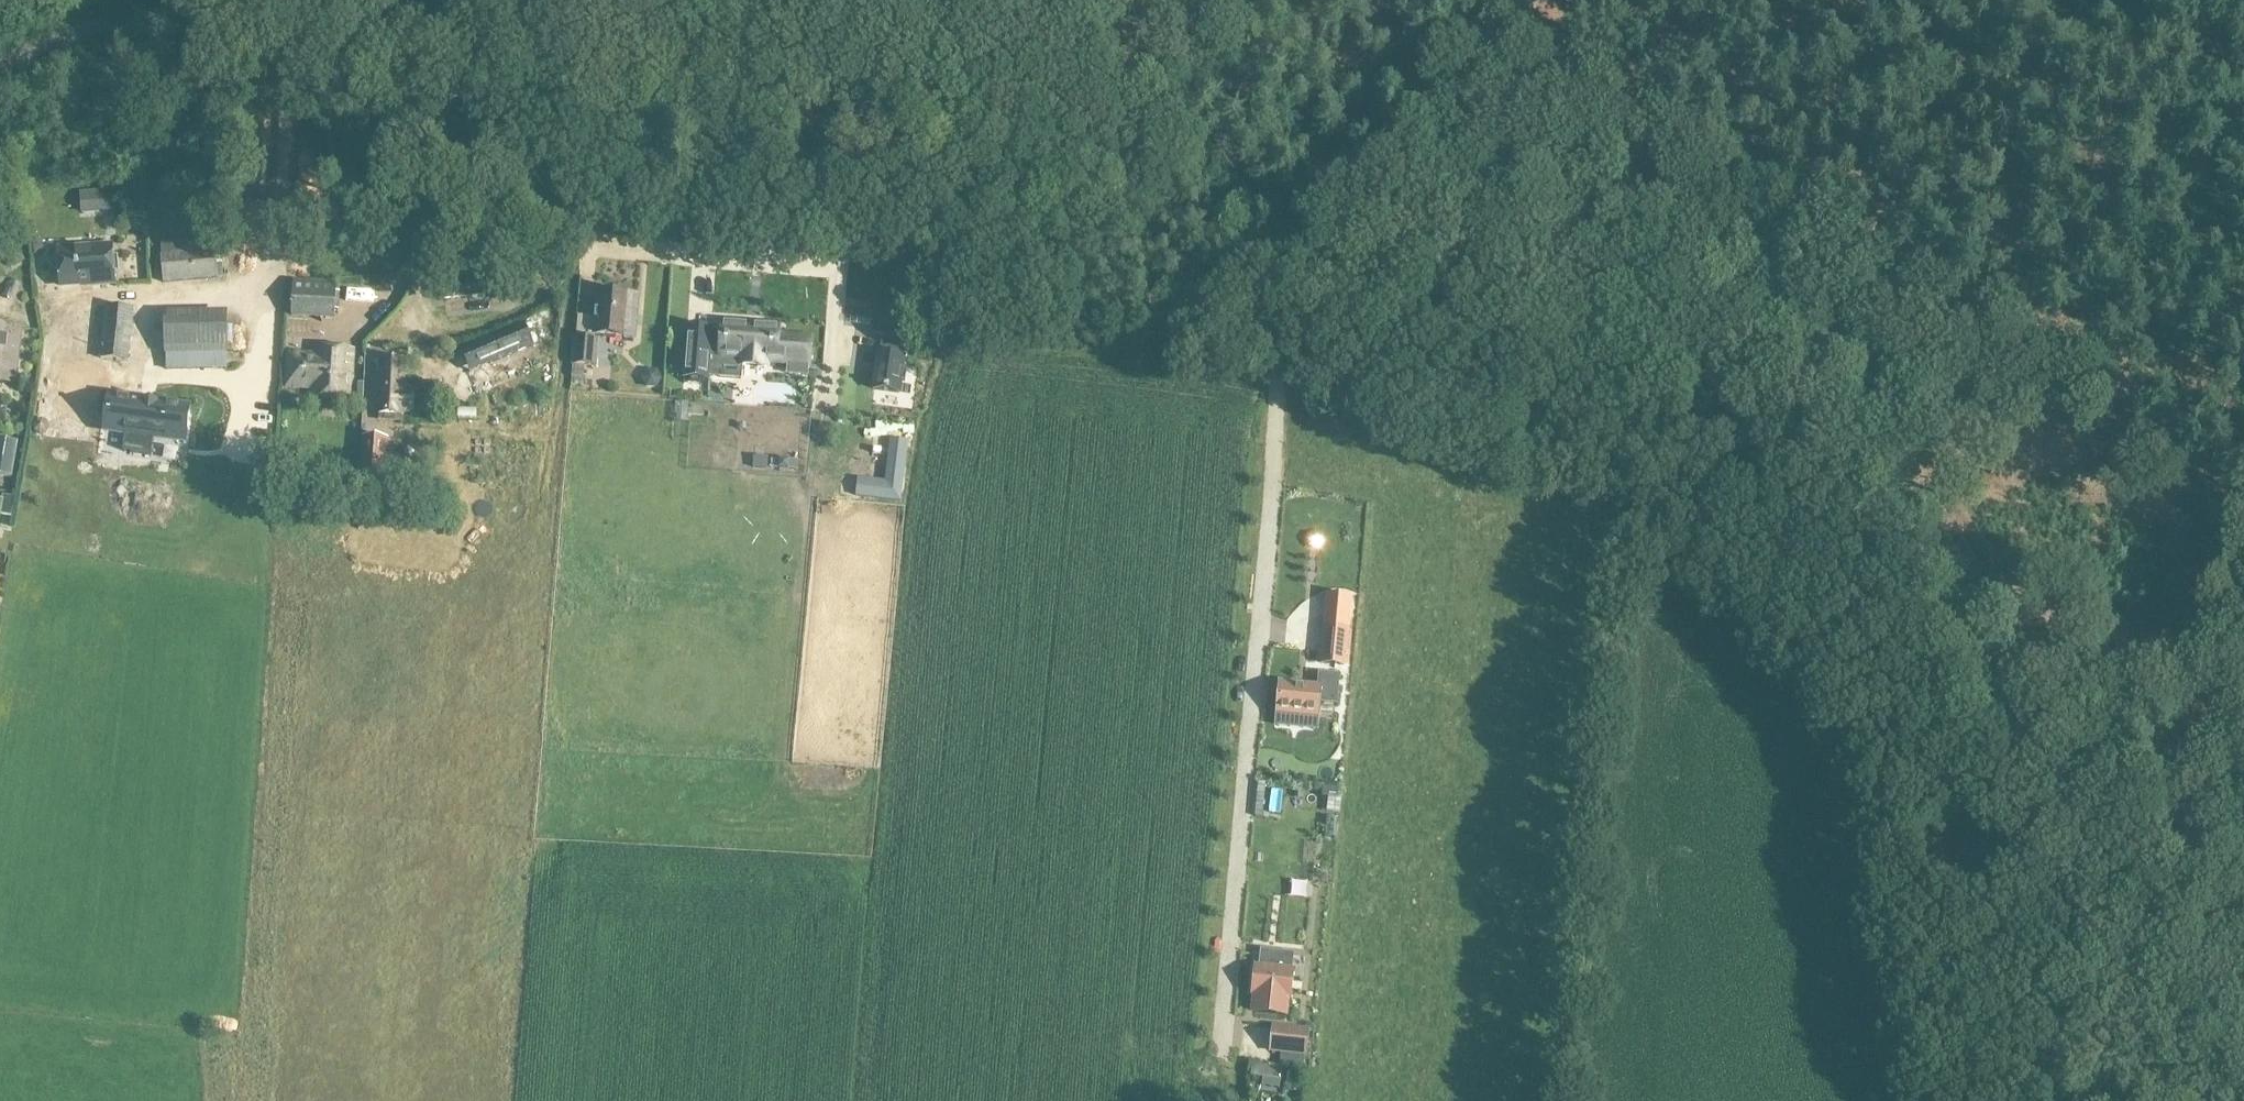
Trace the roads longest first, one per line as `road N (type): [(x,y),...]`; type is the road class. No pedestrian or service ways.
road 1 (unclassified): [(2066,1100),(2052,990),(1966,617),(1948,567),(1883,503),(1301,269),(1033,150),(869,93),(548,47),(296,41),(151,22),(76,31),(0,67)]

